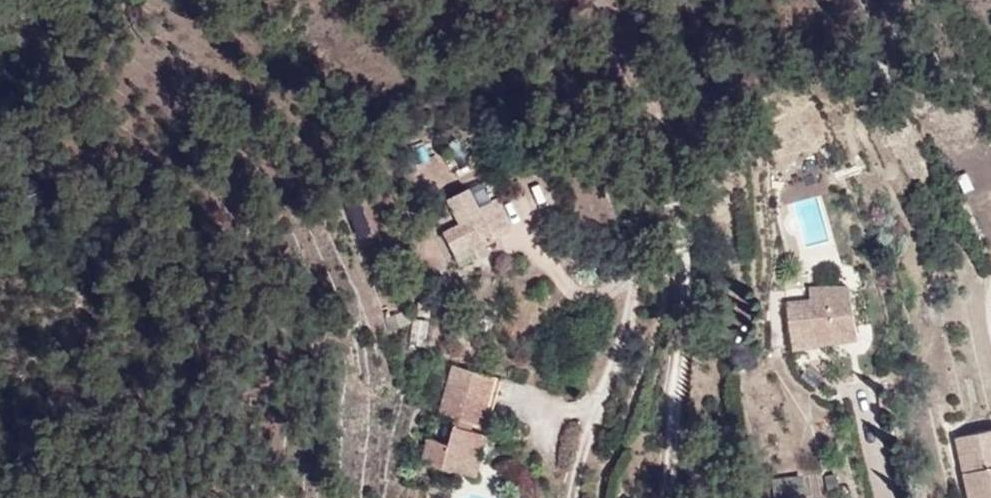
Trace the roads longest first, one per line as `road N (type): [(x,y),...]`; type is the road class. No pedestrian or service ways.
road 1 (residential): [(603,0),(642,59),(658,105),(677,272)]
road 2 (track): [(637,278),(585,293),(552,280),(522,240)]

